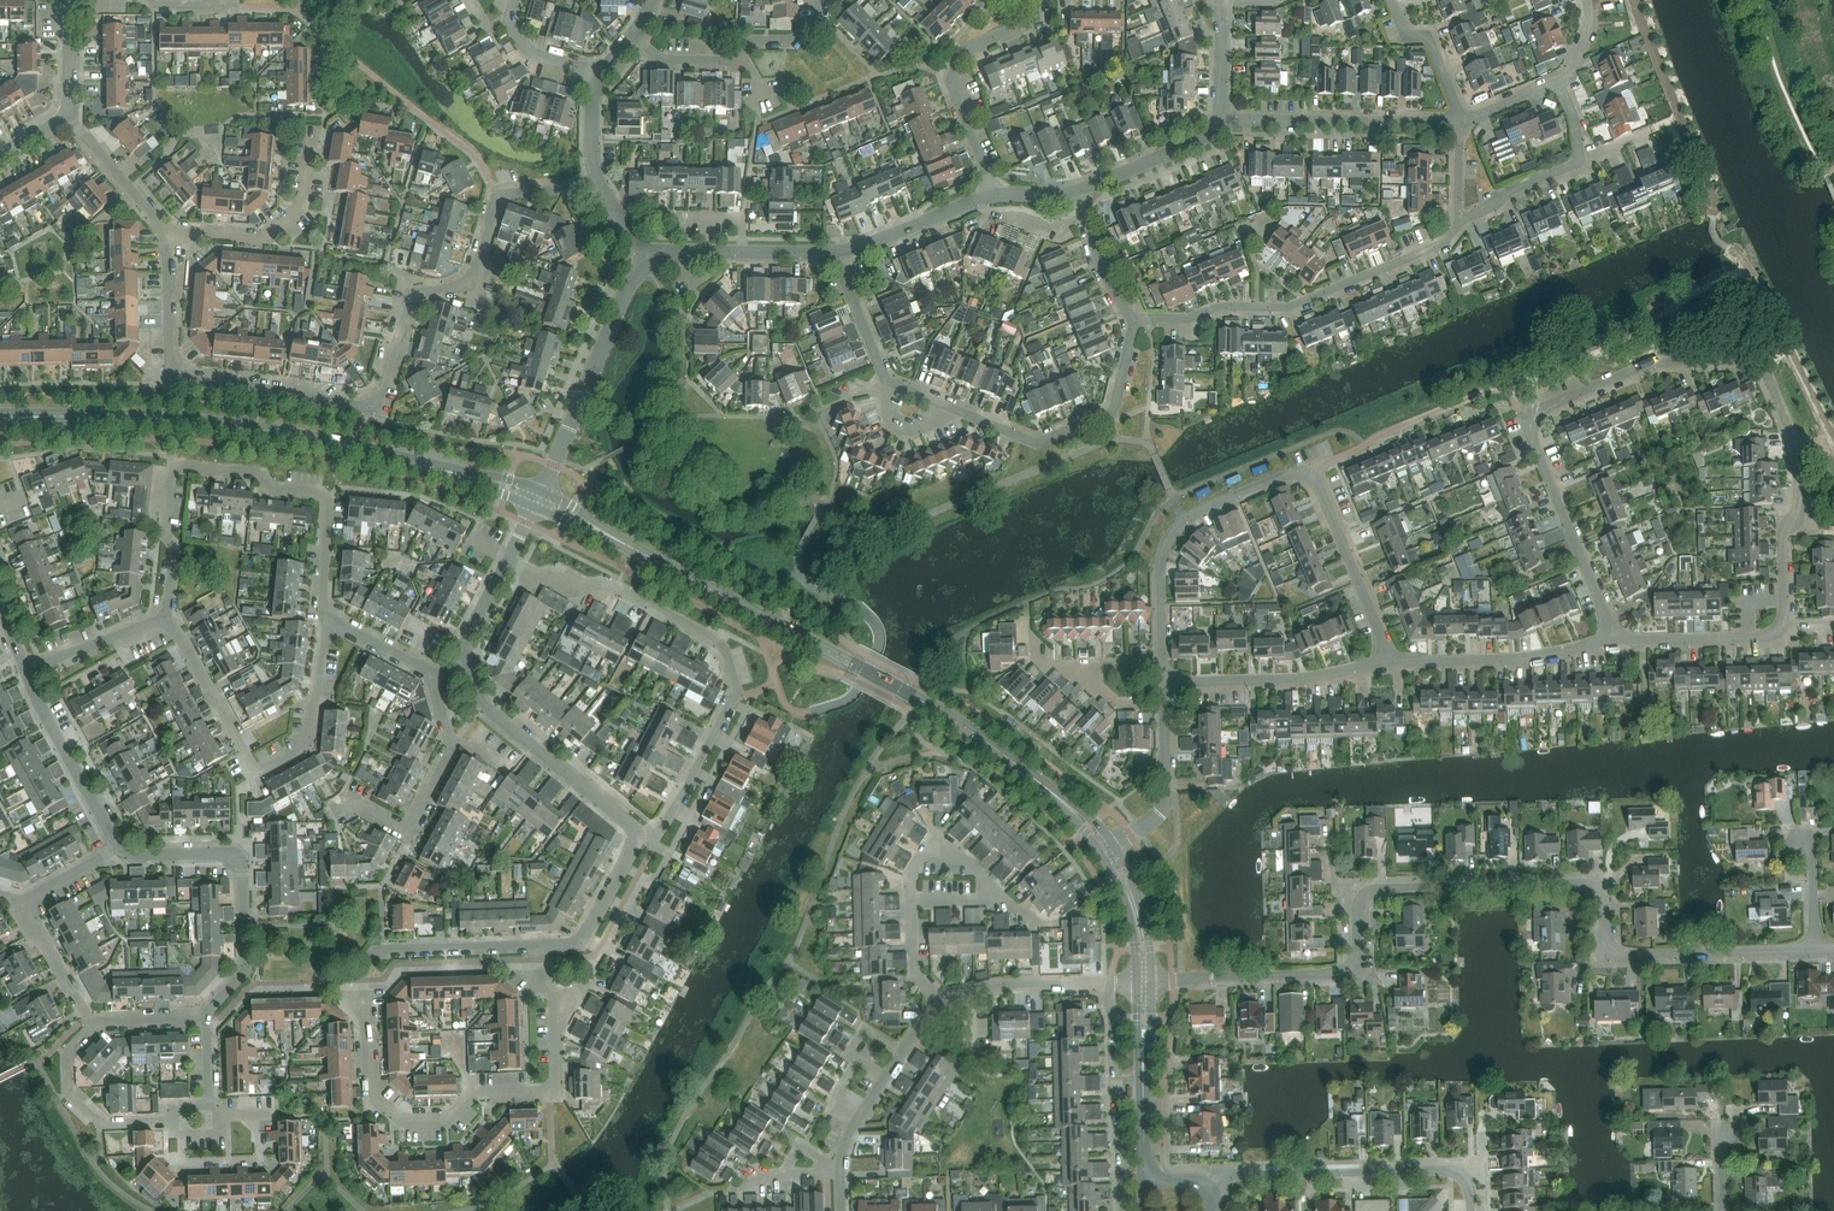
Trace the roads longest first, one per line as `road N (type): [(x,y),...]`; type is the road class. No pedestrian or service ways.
road 1 (residential): [(1771,635),(1785,612),(1782,535),(1799,509),(1792,431),(1760,365),(1666,361),(1522,417),(1612,641)]
road 2 (residential): [(1151,980),(1343,971),(1355,958),(1359,903),(1389,888),(1583,884),(1598,893),(1608,942),(1621,952),(1815,949)]
road 3 (residential): [(598,182),(497,194),(470,287),(409,293),(376,411),(169,379),(162,233)]
road 4 (residential): [(1163,664),(1160,567),(1175,530),(1199,510),(1301,473),(1319,488),(1381,637),(1385,663)]
road 5 (residential): [(1134,323),(1112,413),(1035,443),(886,381),(838,251)]
road 6 (residential): [(636,835),(666,823),(738,689),(726,651),(608,579),(589,583),(559,567),(538,573),(509,558)]
road 7 (residential): [(365,986),(375,1100),(403,1124),(450,1123),(477,1095),(558,1092),(554,995),(534,970),(533,947)]
road 8 (residential): [(162,618),(173,548),(164,537),(170,476),(186,465),(264,473),(271,485),(331,499),(325,614)]
road 9 (residential): [(325,614),(306,746),(256,774),(162,618)]
road 10 (tertiary): [(77,416),(236,426),(430,467)]
road 11 (residential): [(1134,323),(1188,319),(1221,306),(1289,307),(1445,243),(1458,221)]
road 12 (residential): [(206,1019),(247,970),(243,863),(231,852),(139,856),(120,847)]
road 13 (residential): [(1472,1210),(1464,1177),(1445,1170),(1229,1176),(1206,1188)]
road 14 (residential): [(994,196),(949,81),(964,48),(1034,19),(1035,0)]
road 15 (residential): [(541,491),(624,295),(650,263)]
road 16 (residential): [(636,835),(488,709),(469,665)]
road 17 (residential): [(1457,122),(1218,117)]
road 18 (residential): [(841,1210),(849,1134),(915,1031),(943,1005)]
road 19 (residential): [(1111,981),(1124,1210)]
road 20 (residential): [(631,36),(661,60),(729,61),(750,40),(792,40),(818,15),(818,0)]
road 21 (residential): [(1385,663),(1516,659),(1612,641)]
road 22 (tertiary): [(662,563),(861,668)]
road 23 (residential): [(1458,221),(1579,162),(1559,83)]
road 24 (residential): [(162,233),(261,240),(302,206),(309,145)]
road 25 (residential): [(1173,688),(1385,663)]
road 26 (residential): [(120,847),(26,671)]
road 27 (residential): [(365,986),(364,964),(375,952),(533,947)]
road 28 (residential): [(174,1121),(106,1124),(69,1090),(68,1055),(91,1022)]
road 29 (residential): [(650,263),(682,251),(838,251)]
road 30 (residential): [(1114,846),(1156,817),(1164,801),(1164,707),(1173,688)]
road 31 (tertiary): [(1015,764),(861,668)]
road 32 (residential): [(405,831),(451,747),(431,672)]
road 33 (residential): [(943,1005),(988,985),(1111,981)]
road 34 (residential): [(533,947),(580,945),(636,835)]
road 35 (residential): [(838,251),(994,196)]
road 36 (residential): [(1078,190),(1198,141),(1218,117)]
road 37 (residential): [(1612,641),(1771,635)]
road 38 (residential): [(1457,122),(1428,38),(1408,38),(1392,0)]
road 39 (residential): [(162,233),(70,117)]
road 40 (residential): [(26,671),(162,618)]
road 41 (residential): [(1078,190),(1101,267),(1134,323)]
road 42 (tertiary): [(1137,980),(1144,1122)]
road 43 (tertiary): [(1144,1122),(1151,980)]
road 44 (residential): [(20,899),(91,1022)]
road 45 (tertiary): [(1151,980),(1146,920),(1114,846)]
road 46 (tertiary): [(662,563),(541,491)]
road 47 (residential): [(997,890),(958,853),(923,853),(910,873),(911,901)]
road 48 (tertiary): [(534,506),(662,563)]
road 49 (residential): [(513,0),(508,19),(526,51),(602,72)]
road 50 (tertiary): [(1102,854),(1132,925),(1137,980)]
road 51 (tertiary): [(1114,846),(1083,812),(1015,764)]
road 52 (tertiary): [(1015,764),(1102,854)]
road 53 (residential): [(431,672),(325,614)]

